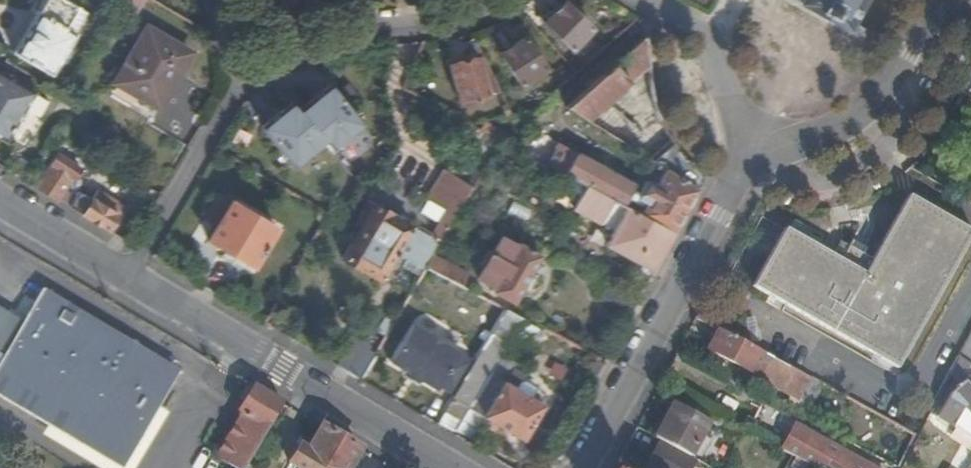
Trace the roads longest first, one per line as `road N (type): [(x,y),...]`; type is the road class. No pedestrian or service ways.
road 1 (residential): [(128,276),(446,467)]
road 2 (residential): [(582,467),(754,157)]
road 3 (residential): [(243,79),(325,42),(465,24),(503,0)]
road 4 (residential): [(754,157),(878,108),(944,0)]
road 5 (residential): [(243,79),(128,276)]
road 6 (residential): [(0,202),(128,276)]
road 7 (residential): [(754,157),(724,97),(711,38)]

